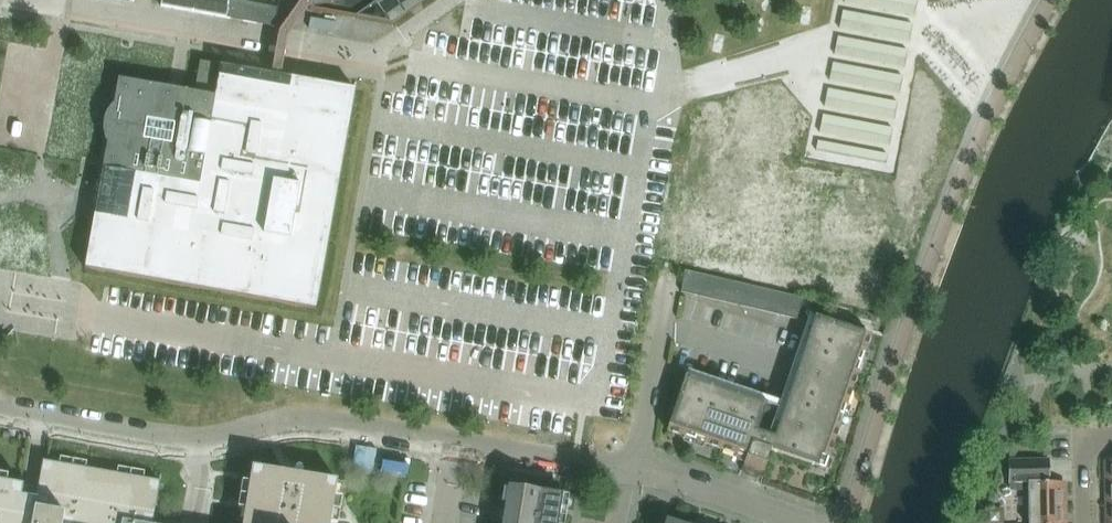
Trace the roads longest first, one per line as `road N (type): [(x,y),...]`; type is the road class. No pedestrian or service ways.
road 1 (residential): [(845,522),(943,225),(1049,0)]
road 2 (unclassified): [(0,412),(181,441),(296,421),(457,443)]
road 3 (residential): [(634,472),(669,277)]
road 4 (unclassified): [(457,443),(625,471)]
road 5 (unclassified): [(634,472),(796,522)]

